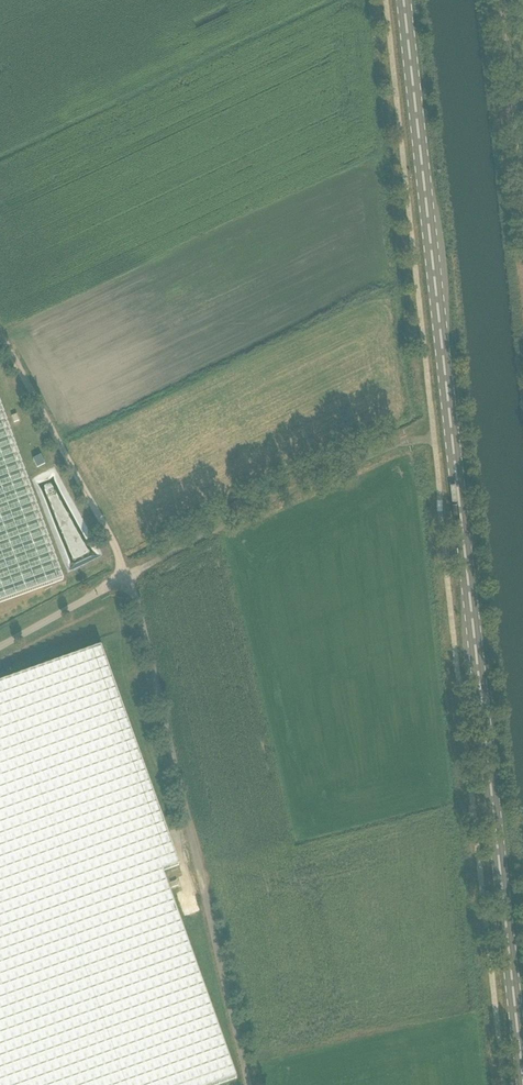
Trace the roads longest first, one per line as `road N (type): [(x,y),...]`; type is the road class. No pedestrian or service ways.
road 1 (primary): [(522,1083),(407,0)]
road 2 (unclassified): [(249,1084),(126,578)]
road 3 (unclassified): [(126,578),(316,480),(408,441),(434,439)]
road 4 (track): [(126,578),(0,333)]
road 5 (track): [(522,203),(501,0)]
road 6 (unclassified): [(0,647),(126,578)]

